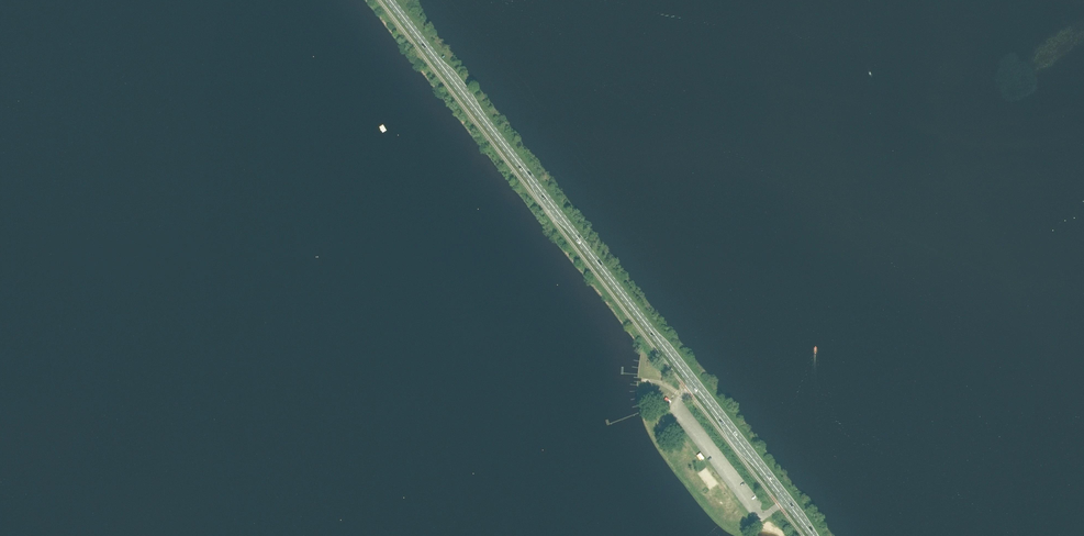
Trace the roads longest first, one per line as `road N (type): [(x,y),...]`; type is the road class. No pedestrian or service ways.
road 1 (primary): [(813,535),(390,0)]

